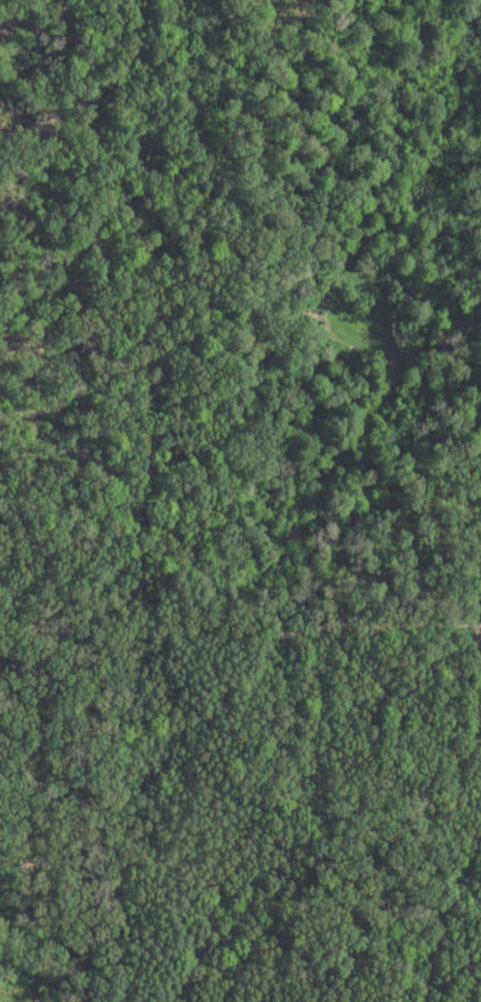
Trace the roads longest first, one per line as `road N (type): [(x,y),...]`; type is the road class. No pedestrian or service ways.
road 1 (residential): [(0,594),(260,601),(480,592)]

